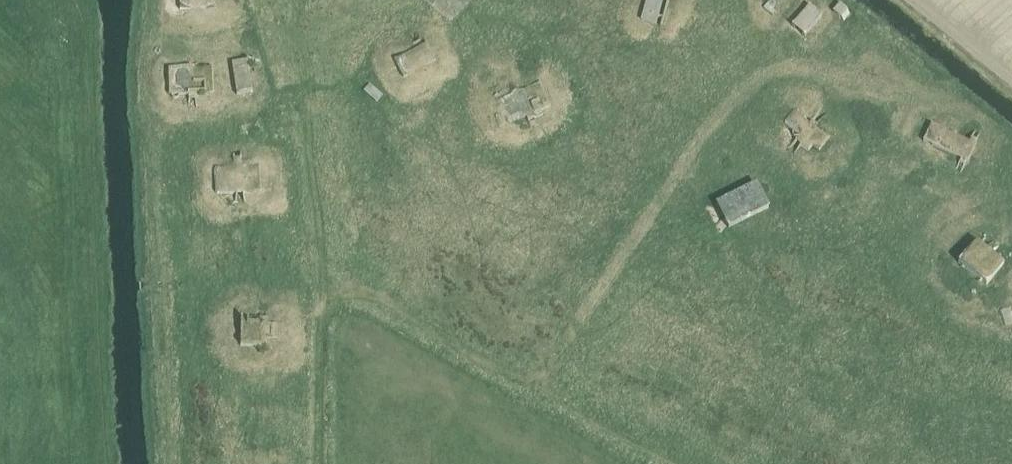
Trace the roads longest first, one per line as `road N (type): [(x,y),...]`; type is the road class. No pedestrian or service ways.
road 1 (track): [(534,392),(721,120),(755,87),(787,71),(823,72),(880,87),(931,115)]
road 2 (track): [(326,463),(325,323),(333,307),(351,299),(371,302),(665,463)]

